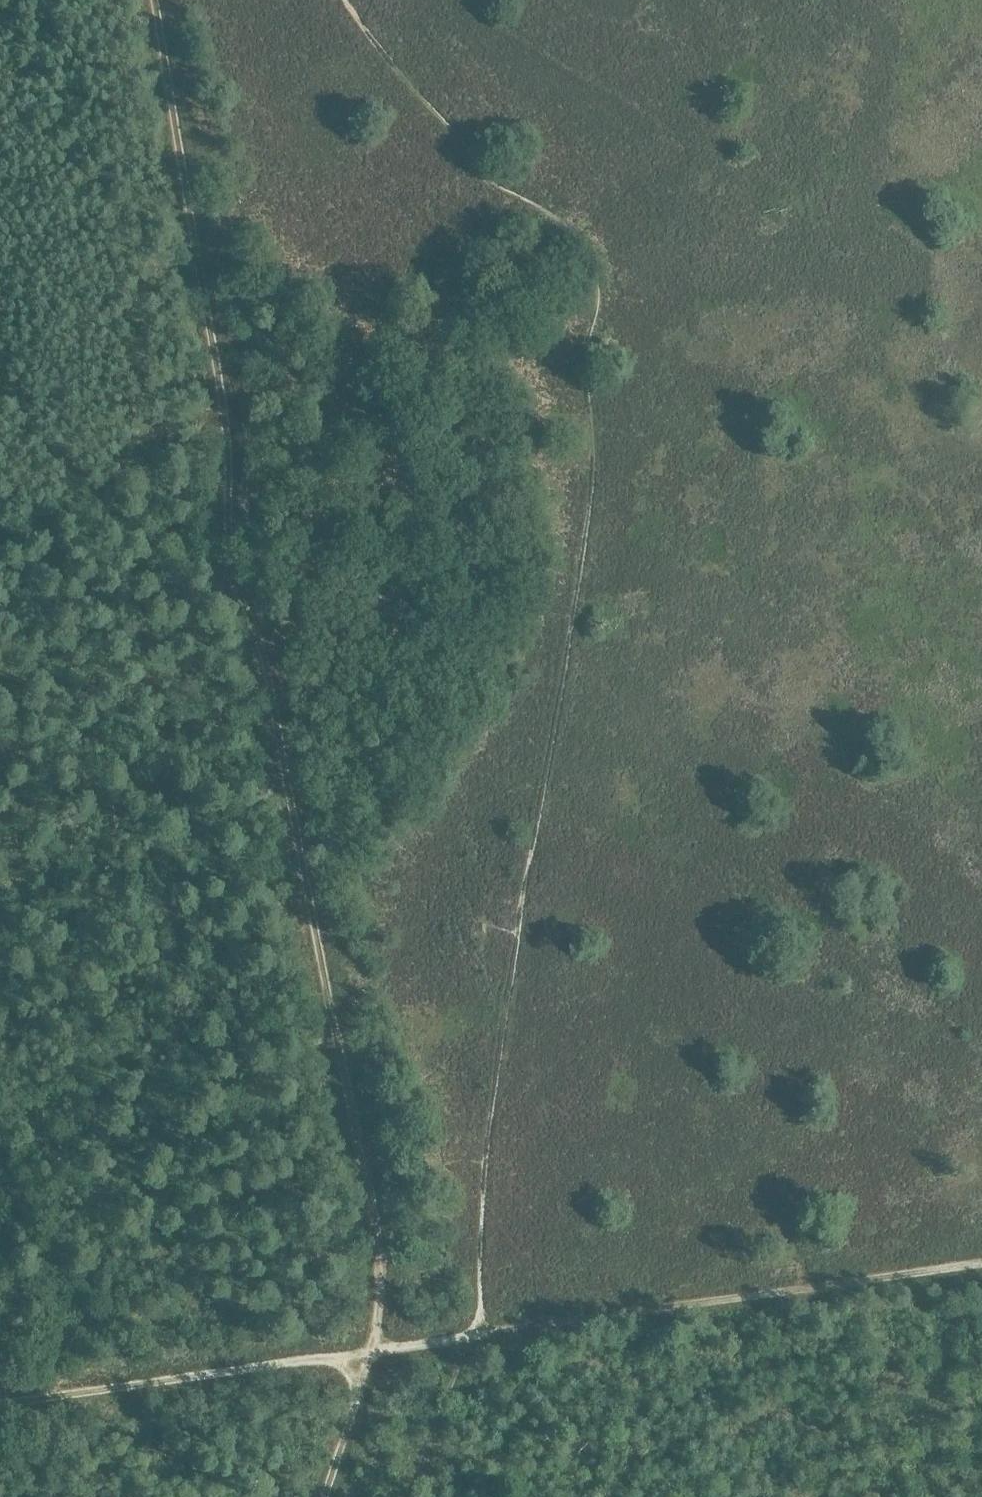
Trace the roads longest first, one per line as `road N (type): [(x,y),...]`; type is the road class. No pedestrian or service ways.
road 1 (track): [(154,0),(226,423),(227,559),(264,654),(369,1175),(380,1304),(370,1351)]
road 2 (track): [(474,1336),(981,1264)]
road 3 (track): [(0,1404),(370,1351)]
road 4 (track): [(370,1351),(324,1496)]

